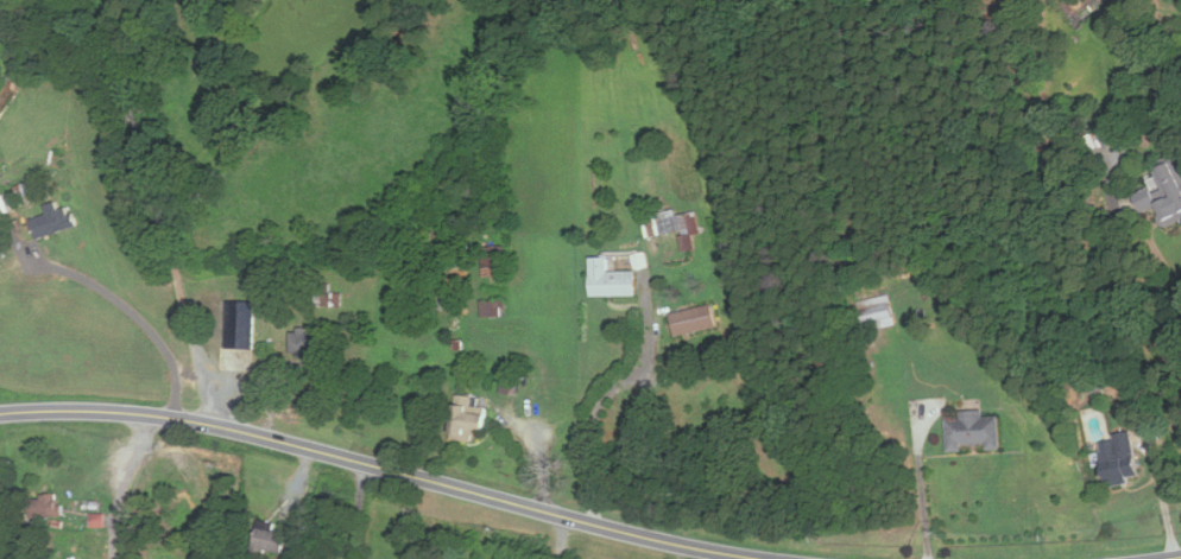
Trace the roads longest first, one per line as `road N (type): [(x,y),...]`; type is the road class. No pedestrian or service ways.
road 1 (secondary): [(0,414),(82,411),(197,421),(759,558)]
road 2 (residential): [(197,421),(105,78),(86,61),(107,0)]

